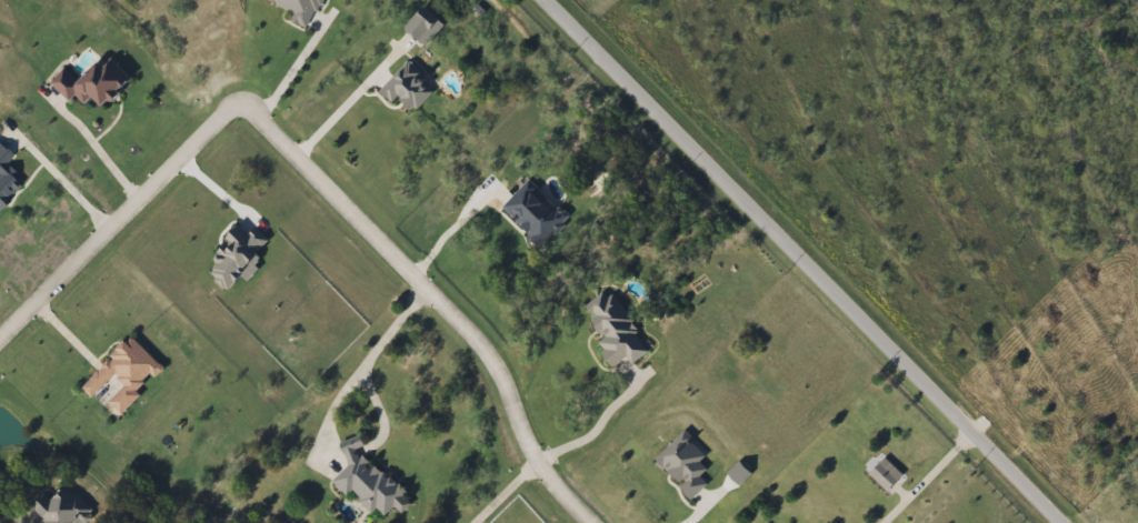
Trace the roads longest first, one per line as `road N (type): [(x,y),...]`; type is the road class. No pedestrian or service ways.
road 1 (residential): [(545,0),(1061,522)]
road 2 (residential): [(592,522),(528,441),(499,360),(261,119),(238,111)]
road 3 (residential): [(238,111),(0,343)]

